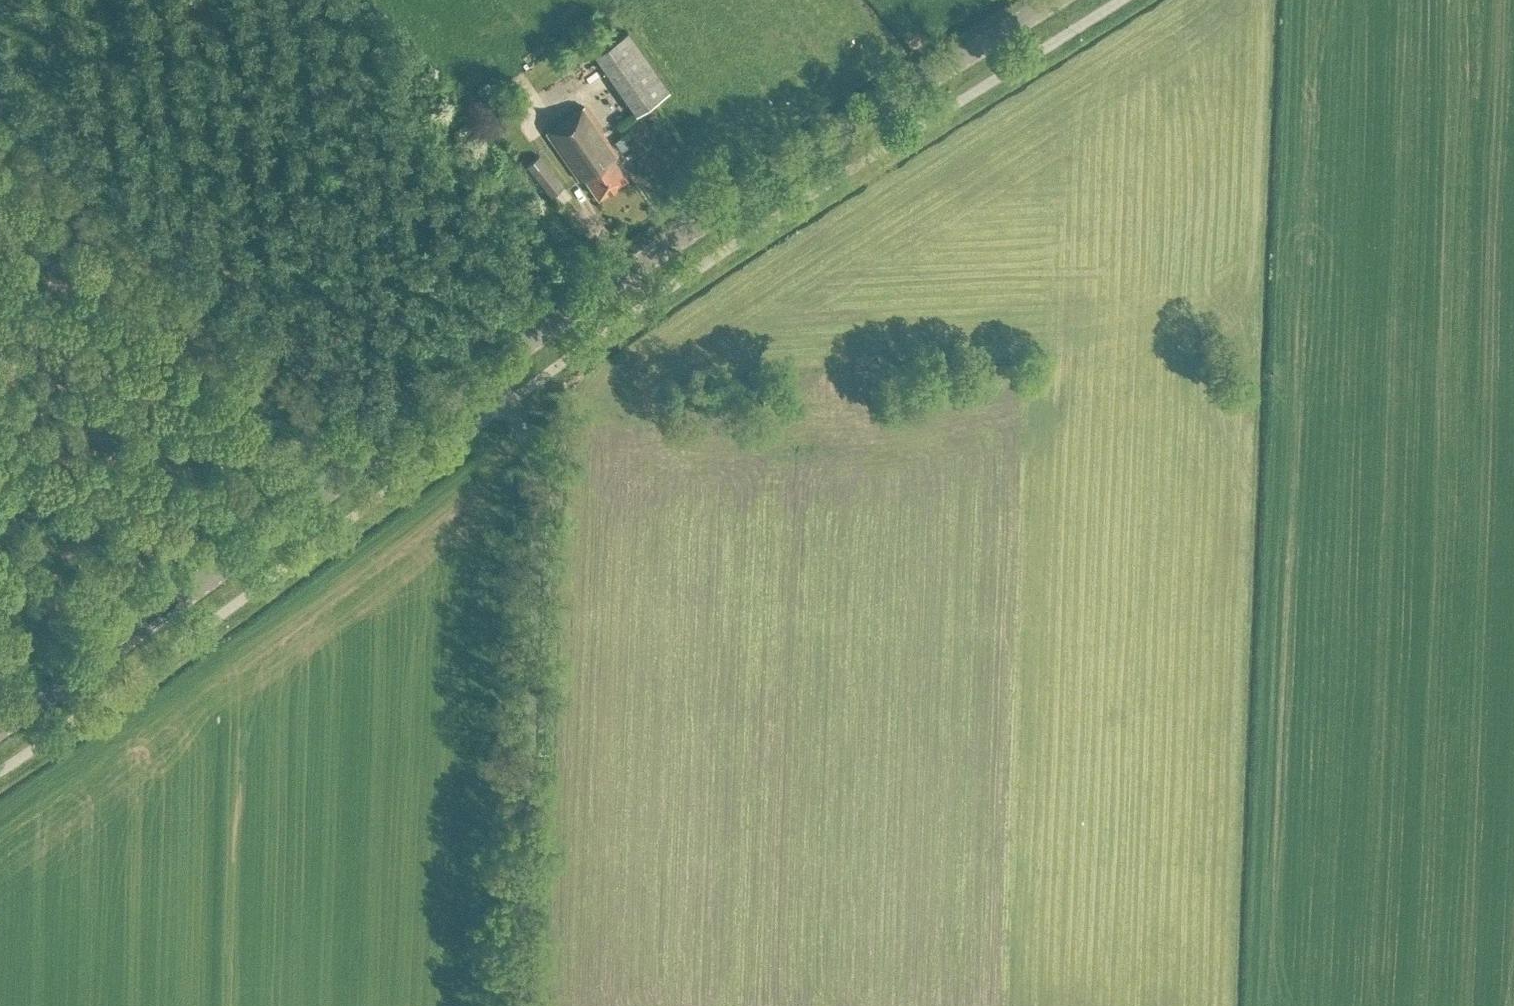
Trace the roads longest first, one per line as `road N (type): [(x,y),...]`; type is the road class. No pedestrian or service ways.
road 1 (tertiary): [(484,374),(1051,0)]
road 2 (unclassified): [(520,1005),(537,481),(523,432),(484,374)]
road 3 (tertiary): [(0,729),(484,374)]
road 4 (track): [(0,92),(386,446)]

